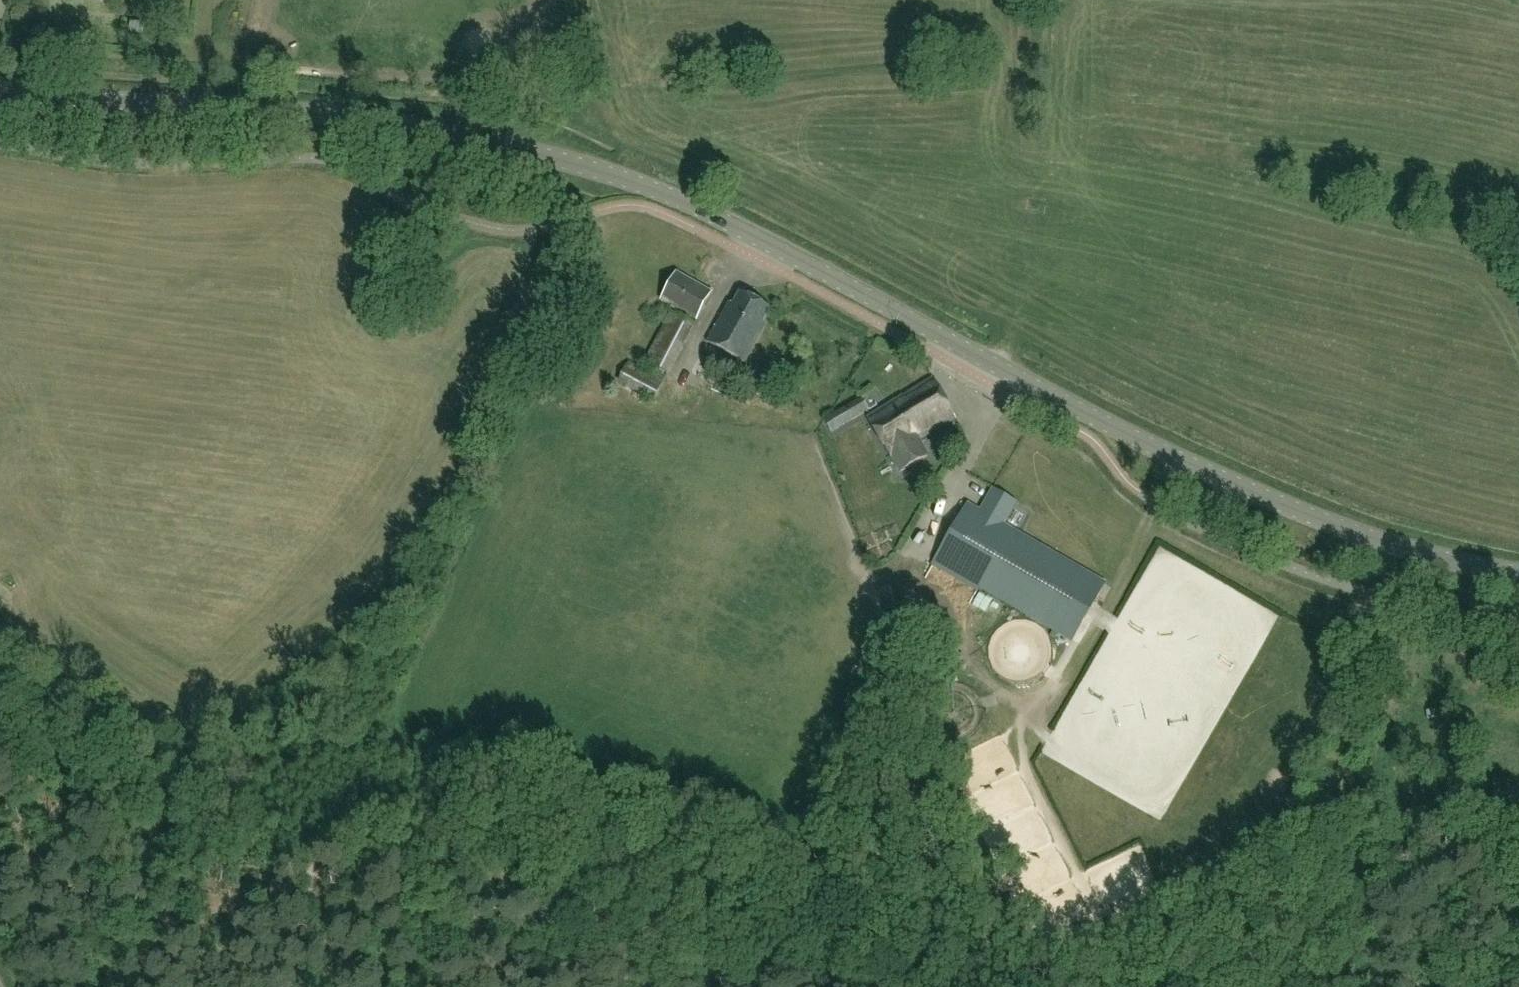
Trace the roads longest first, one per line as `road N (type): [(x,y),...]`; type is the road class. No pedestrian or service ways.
road 1 (tertiary): [(1518,579),(1362,537),(1022,378),(742,226),(631,179),(508,142),(397,120),(0,93)]

